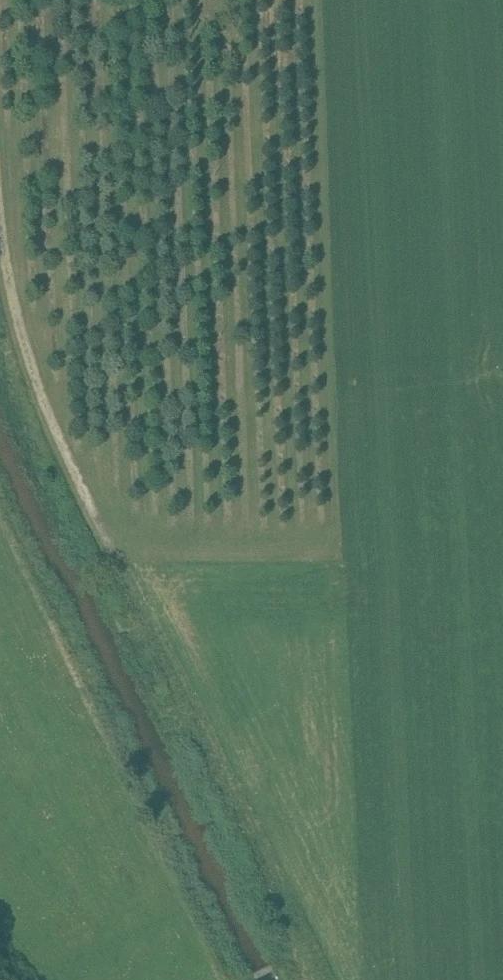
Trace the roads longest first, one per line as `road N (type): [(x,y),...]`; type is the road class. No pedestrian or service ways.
road 1 (track): [(137,601),(30,384),(0,217)]

